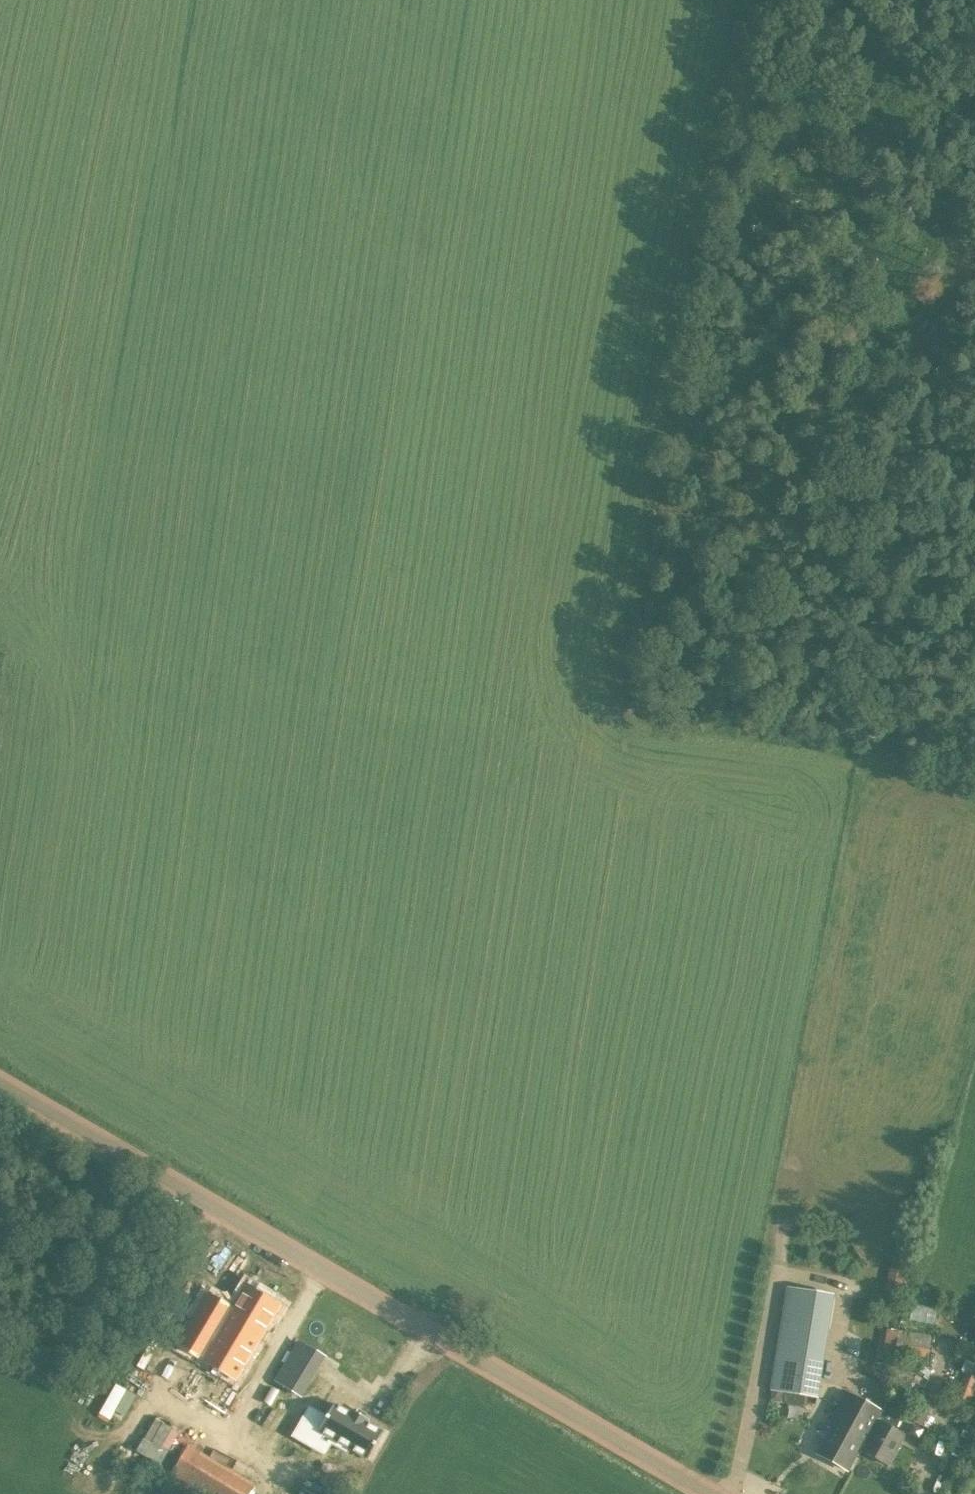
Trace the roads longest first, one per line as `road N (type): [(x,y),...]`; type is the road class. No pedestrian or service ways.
road 1 (tertiary): [(711,1493),(0,1086)]

